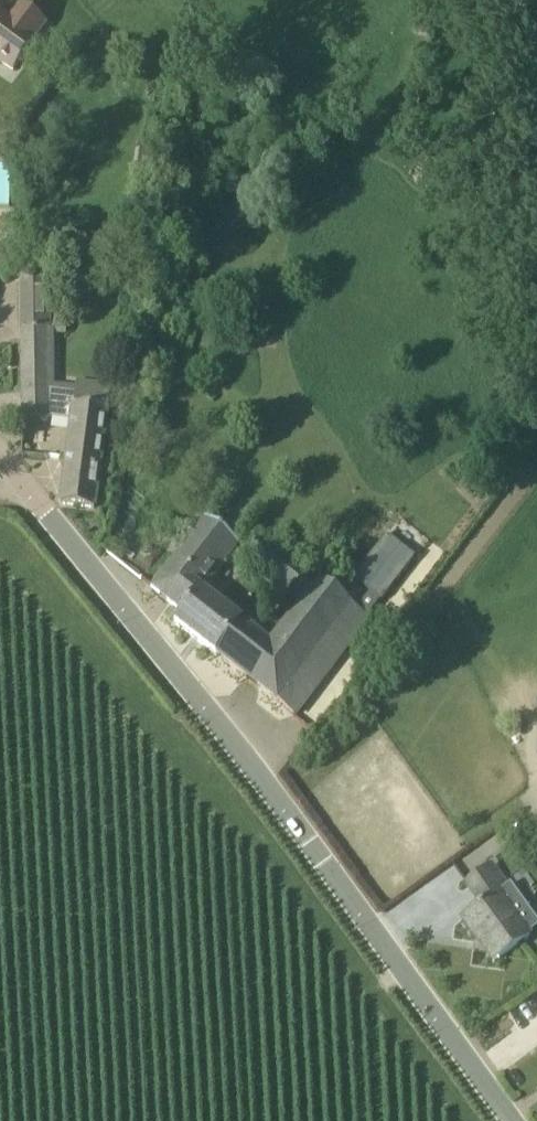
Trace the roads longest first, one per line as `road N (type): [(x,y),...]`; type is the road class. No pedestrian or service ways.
road 1 (residential): [(508,1120),(120,601),(22,484)]

